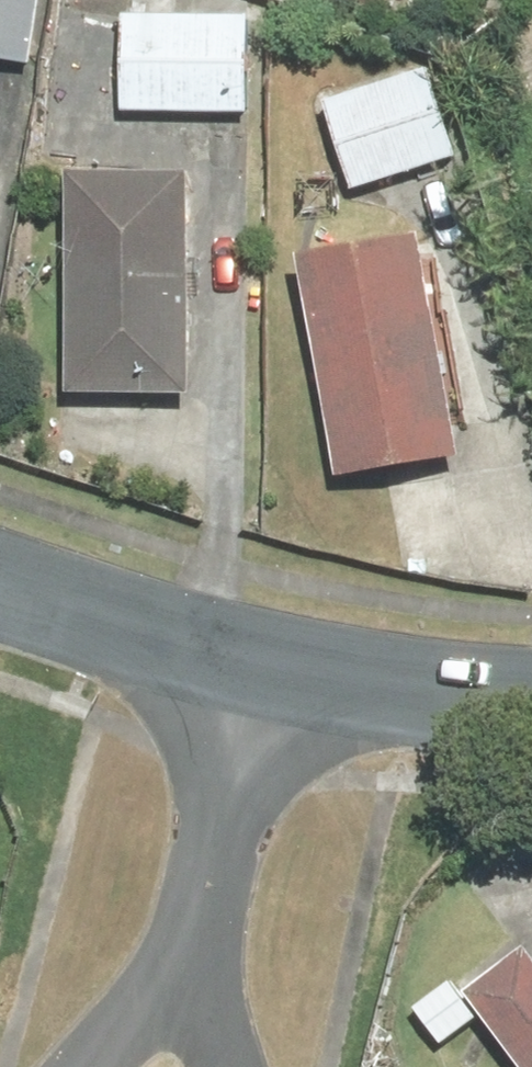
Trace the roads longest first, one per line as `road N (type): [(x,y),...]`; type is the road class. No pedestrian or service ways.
road 1 (residential): [(272,671),(0,577)]
road 2 (residential): [(272,671),(211,932)]
road 3 (residential): [(531,698),(272,671)]
road 4 (residential): [(211,932),(240,1066)]

